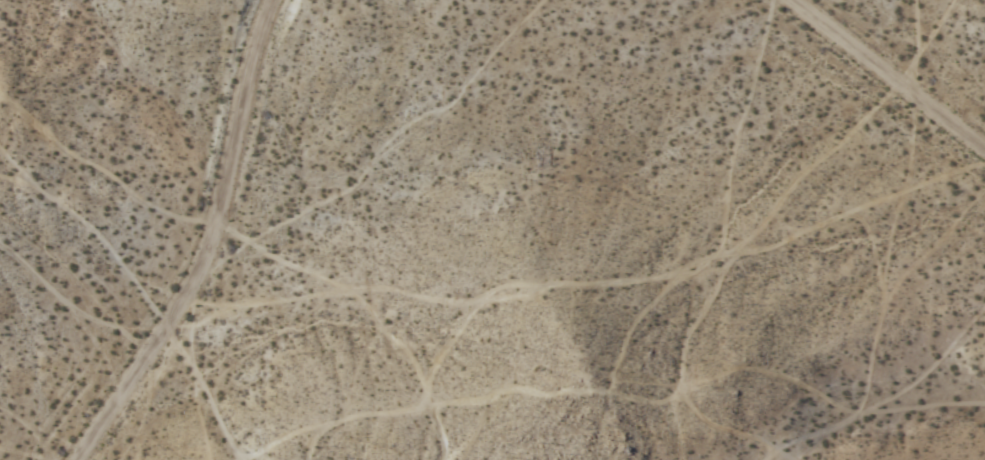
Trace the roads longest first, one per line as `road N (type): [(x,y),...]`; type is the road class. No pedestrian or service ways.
road 1 (track): [(82,459),(210,248),(276,0)]
road 2 (track): [(984,150),(788,0)]

